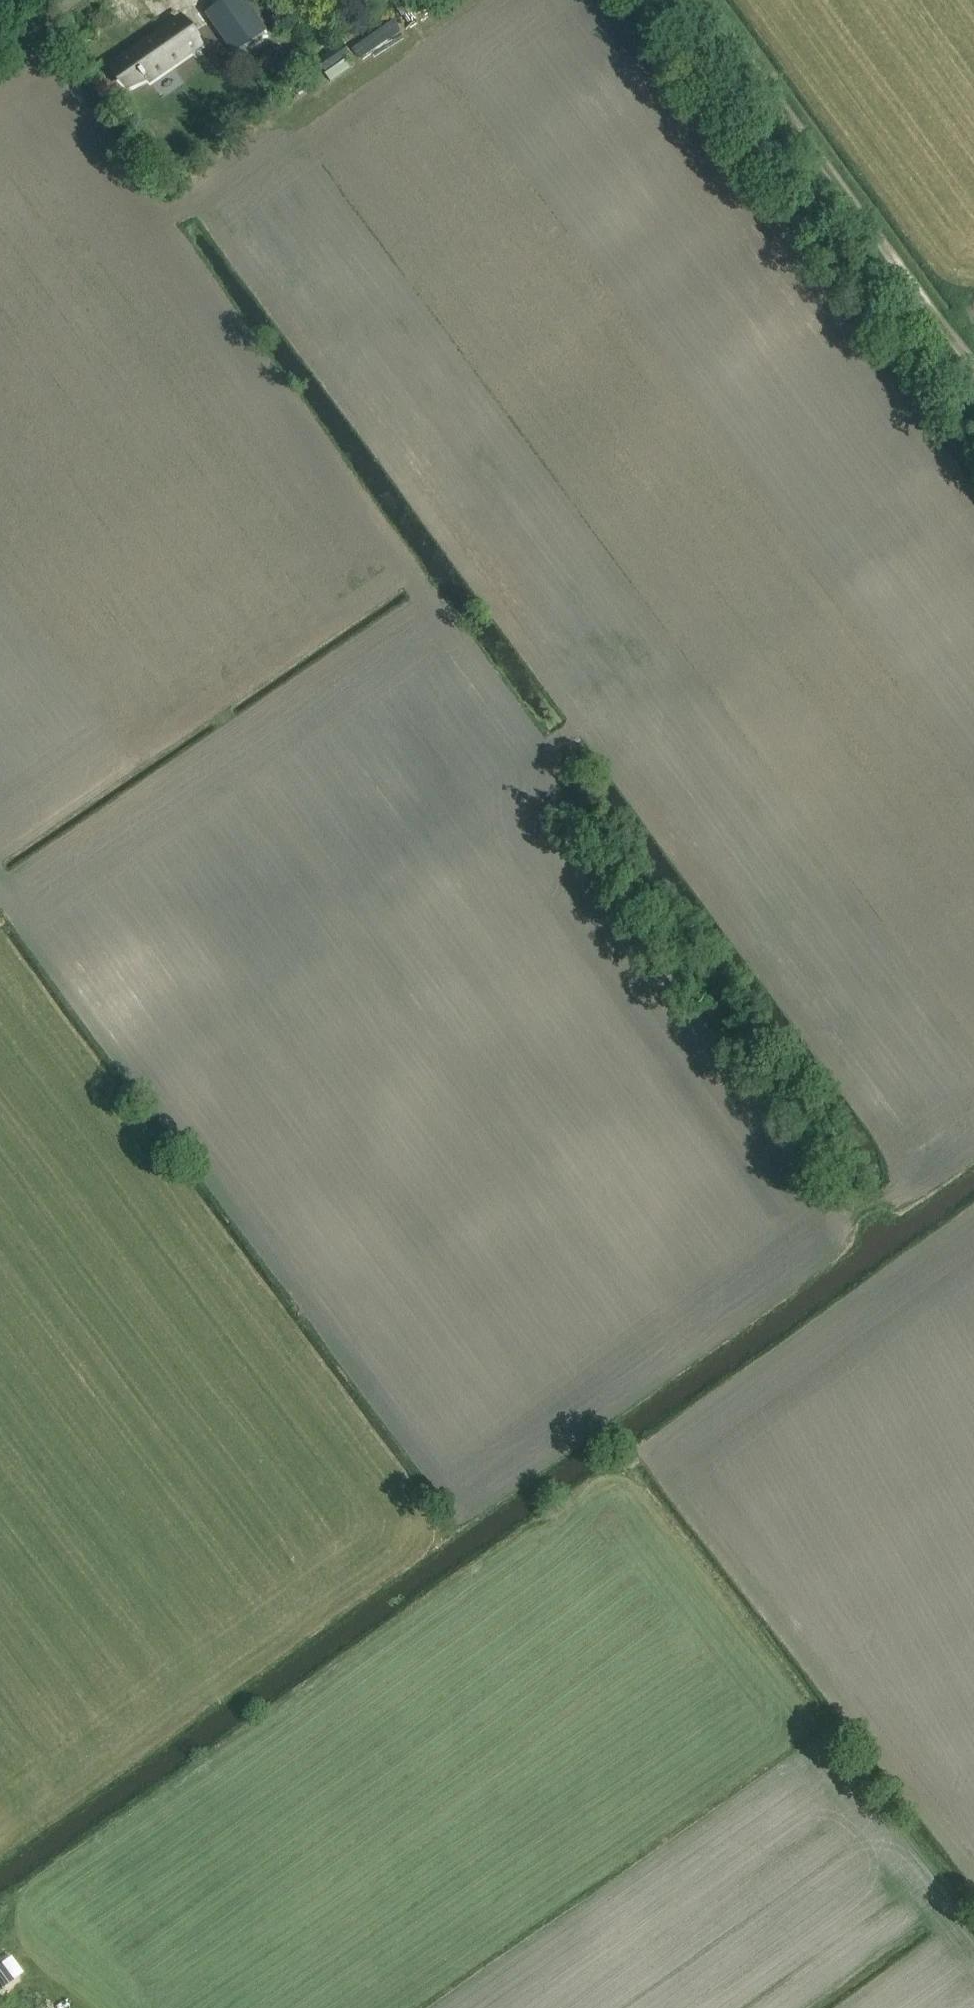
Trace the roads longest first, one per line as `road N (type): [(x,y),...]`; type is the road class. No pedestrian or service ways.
road 1 (track): [(707,0),(973,363)]

